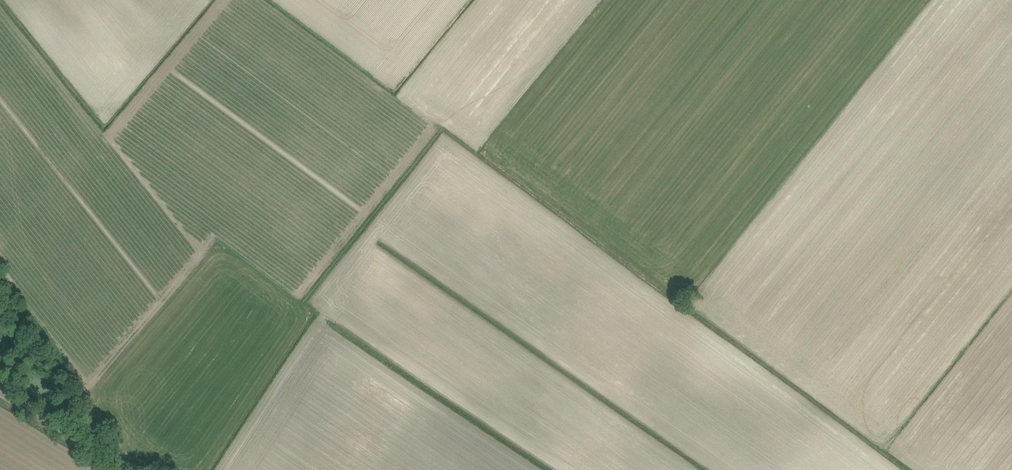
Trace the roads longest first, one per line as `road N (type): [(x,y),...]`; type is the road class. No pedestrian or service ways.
road 1 (track): [(0,303),(118,460)]
road 2 (unclassified): [(137,469),(0,392)]

